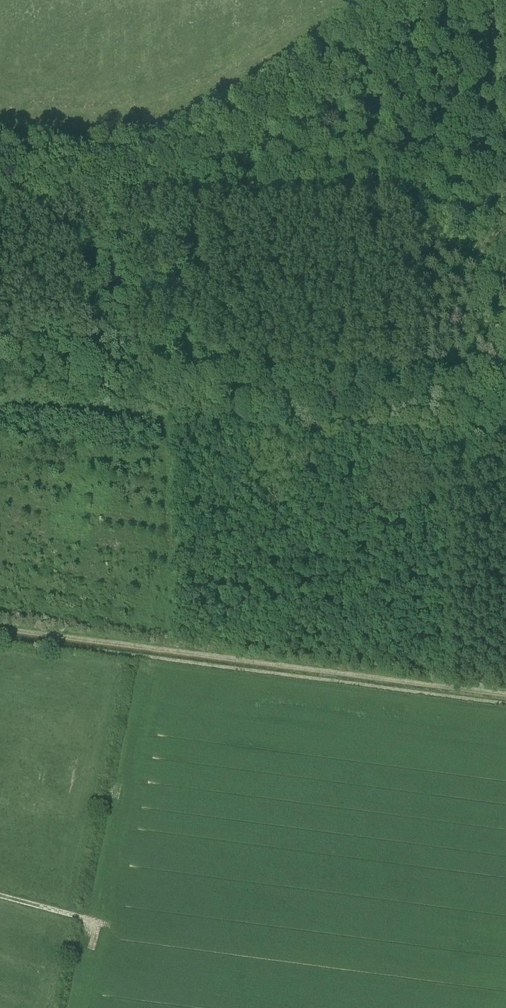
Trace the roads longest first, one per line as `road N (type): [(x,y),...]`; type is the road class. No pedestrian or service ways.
road 1 (track): [(0,178),(141,167),(240,120),(322,68),(393,0)]

